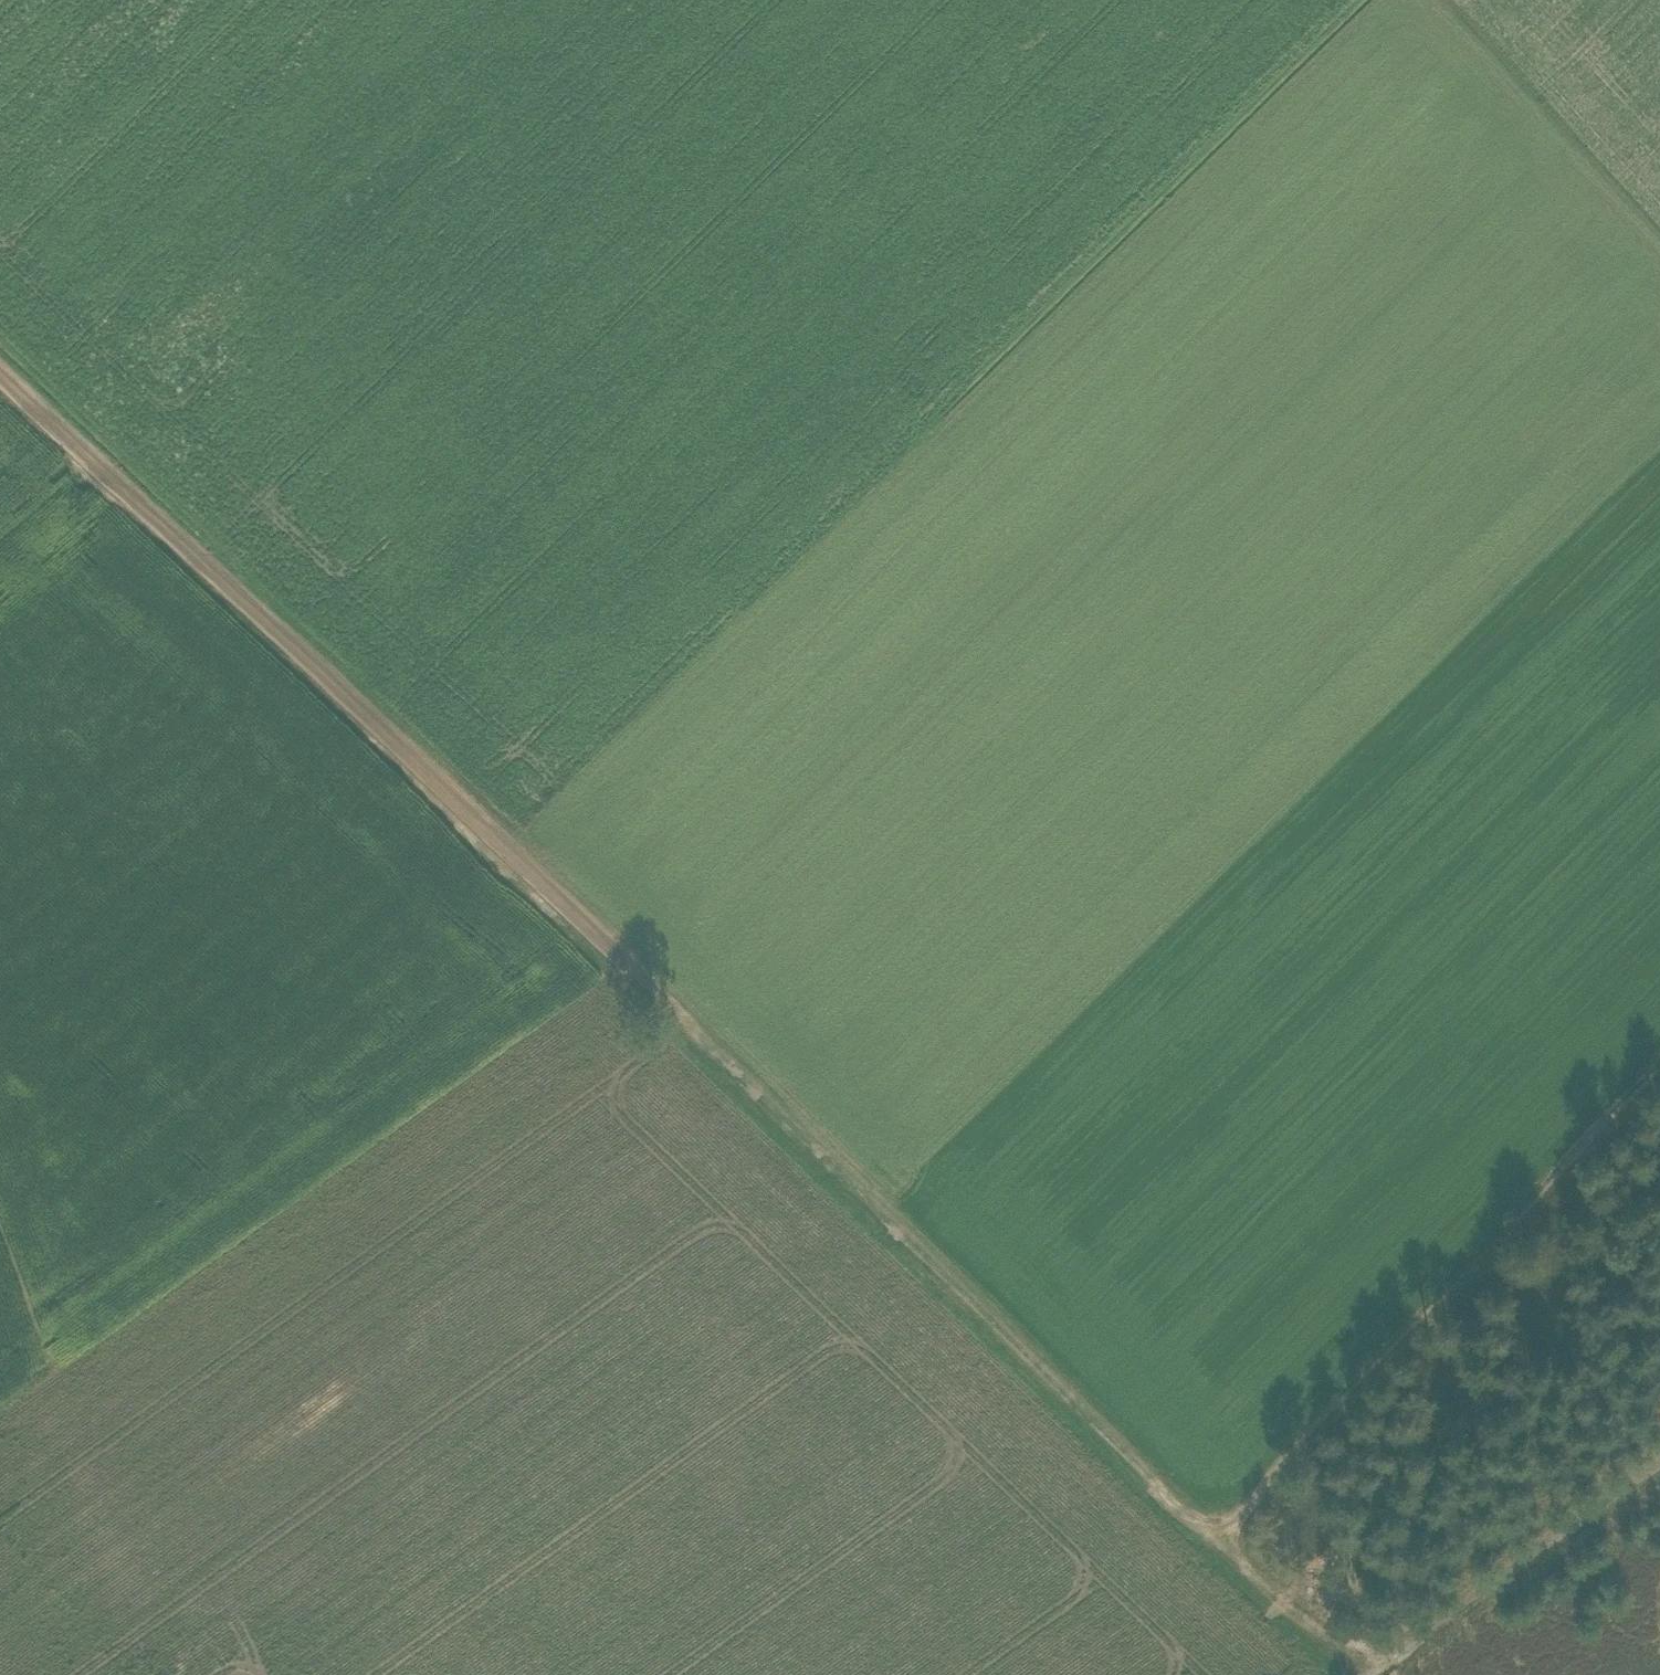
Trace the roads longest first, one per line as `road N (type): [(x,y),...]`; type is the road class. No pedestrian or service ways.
road 1 (track): [(1534,1542),(1369,1669)]
road 2 (track): [(1534,1542),(1659,1452)]

